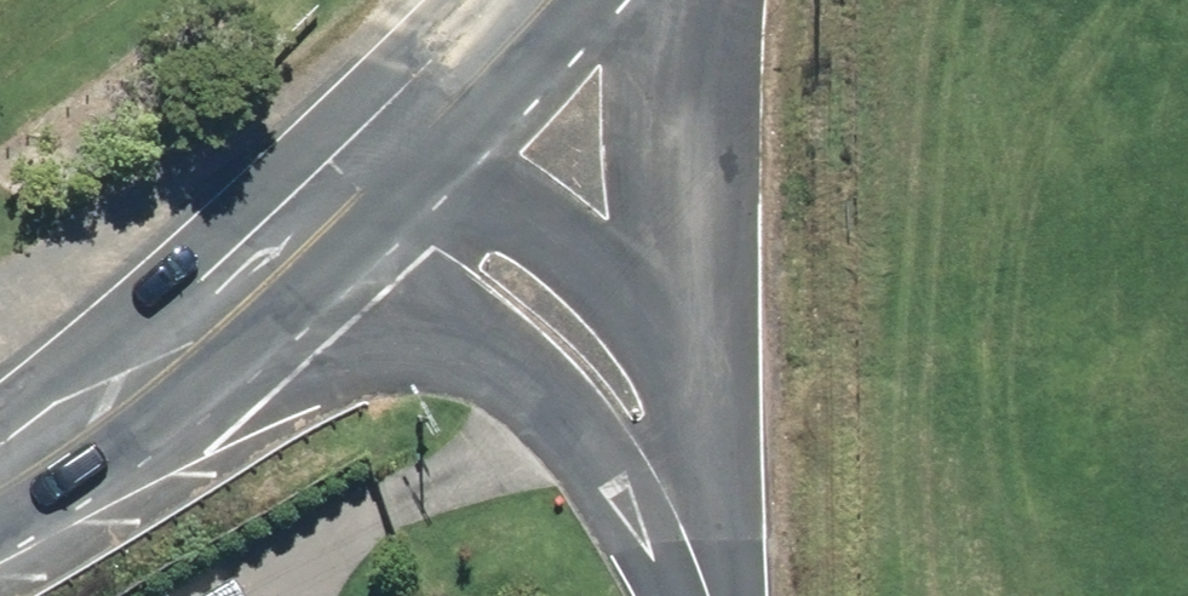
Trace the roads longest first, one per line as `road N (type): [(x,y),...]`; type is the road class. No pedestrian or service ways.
road 1 (secondary): [(688,595),(630,496),(567,417),(311,249)]
road 2 (secondary): [(0,489),(92,430),(311,249)]
road 3 (secondary): [(704,0),(701,380)]
road 4 (secondary): [(419,136),(630,306),(701,380)]
road 5 (tertiary): [(701,380),(711,595)]
road 6 (secondary): [(419,136),(545,0)]
road 7 (secondary): [(311,249),(419,136)]

